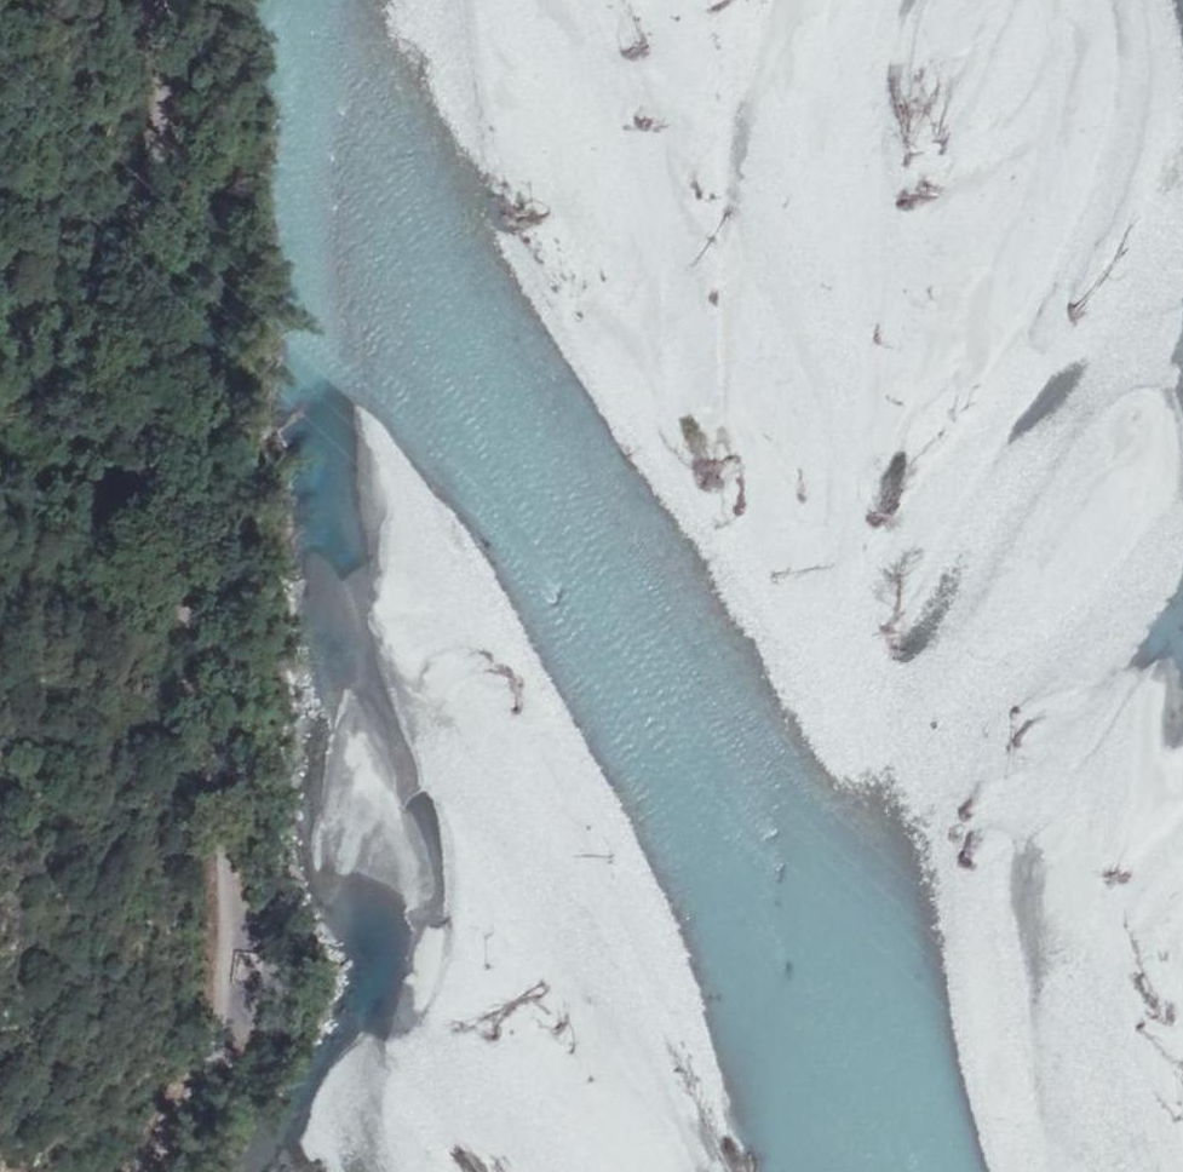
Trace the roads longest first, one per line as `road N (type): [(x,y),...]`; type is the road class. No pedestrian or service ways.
road 1 (track): [(155,0),(164,92),(150,244),(151,394),(200,667),(226,952),(213,1050),(140,1171)]

